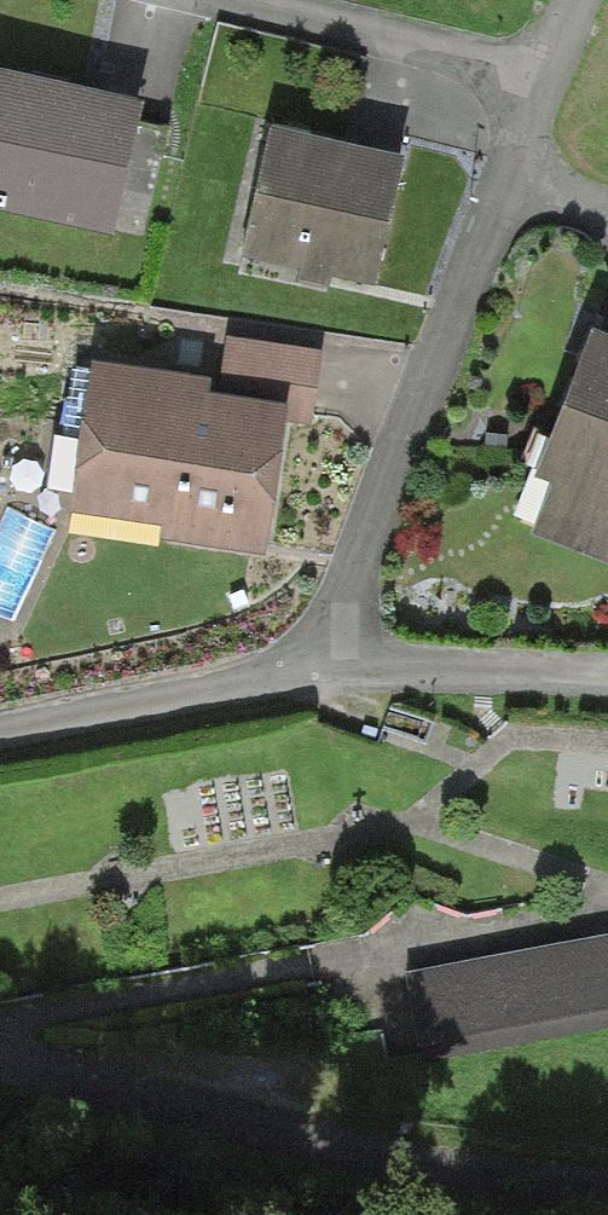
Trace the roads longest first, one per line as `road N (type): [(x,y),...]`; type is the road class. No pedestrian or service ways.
road 1 (residential): [(0,1064),(533,1157)]
road 2 (residential): [(322,671),(353,562),(502,190)]
road 3 (residential): [(0,740),(322,671)]
road 4 (residential): [(322,671),(607,686)]
road 5 (residential): [(502,190),(570,0)]

